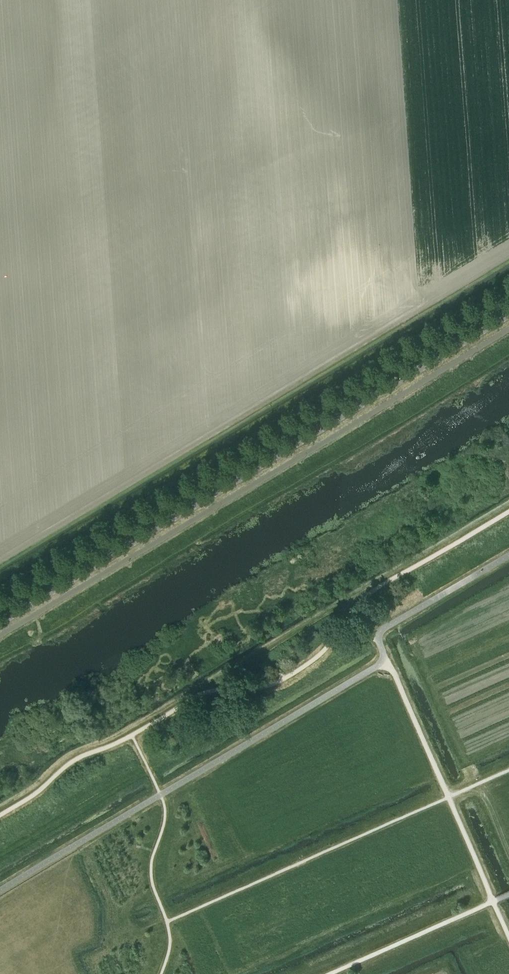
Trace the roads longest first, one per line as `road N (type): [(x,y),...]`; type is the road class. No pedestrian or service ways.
road 1 (unclassified): [(0,625),(508,313)]

